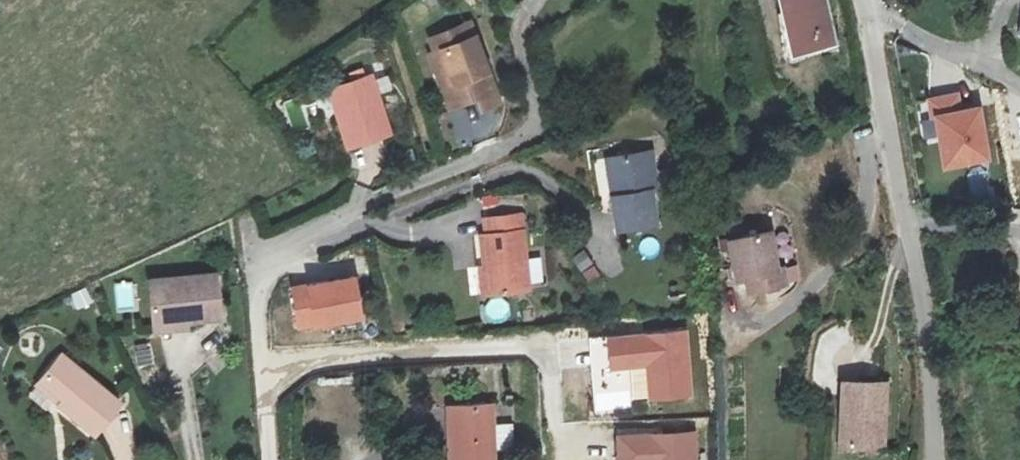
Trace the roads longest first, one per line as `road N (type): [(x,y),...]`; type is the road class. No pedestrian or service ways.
road 1 (unclassified): [(934,459),(924,311),(864,0)]
road 2 (residential): [(338,226),(256,265),(269,459)]

